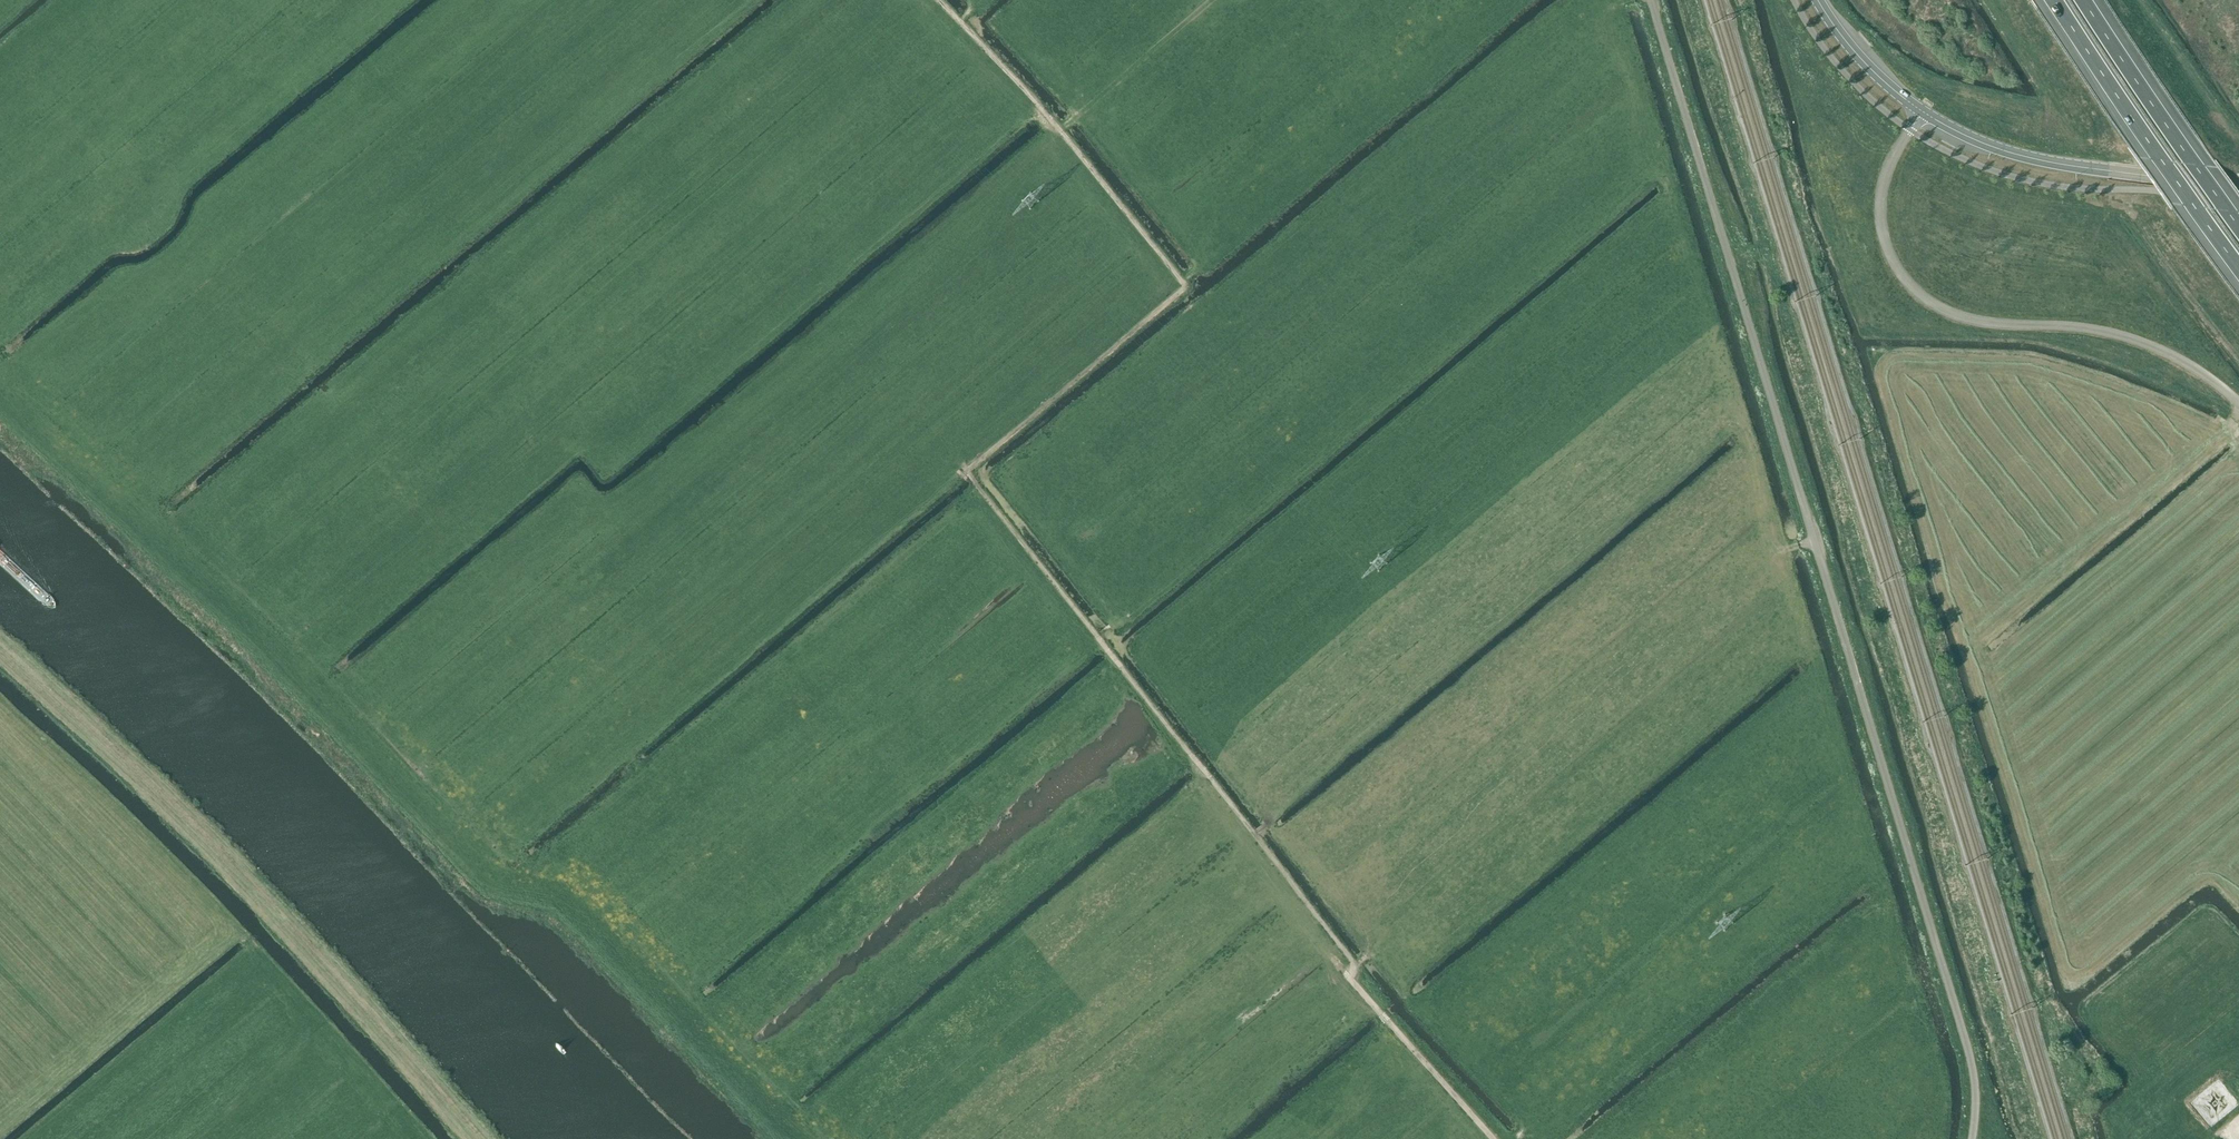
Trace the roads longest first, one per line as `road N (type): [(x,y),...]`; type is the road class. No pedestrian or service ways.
road 1 (unclassified): [(1971,1138),(1975,1084),(1966,1039),(1650,0)]
road 2 (unclassified): [(2238,407),(2188,368),(2137,345),(1965,322),(1921,300),(1895,268),(1880,219),(1897,153),(1922,112)]
road 3 (tertiary): [(2238,188),(2022,157),(1922,112)]
road 4 (motorway): [(2055,0),(2238,266)]
road 5 (motorway): [(2238,227),(2080,0)]
road 6 (tertiary): [(1922,112),(1866,68),(1814,0)]

